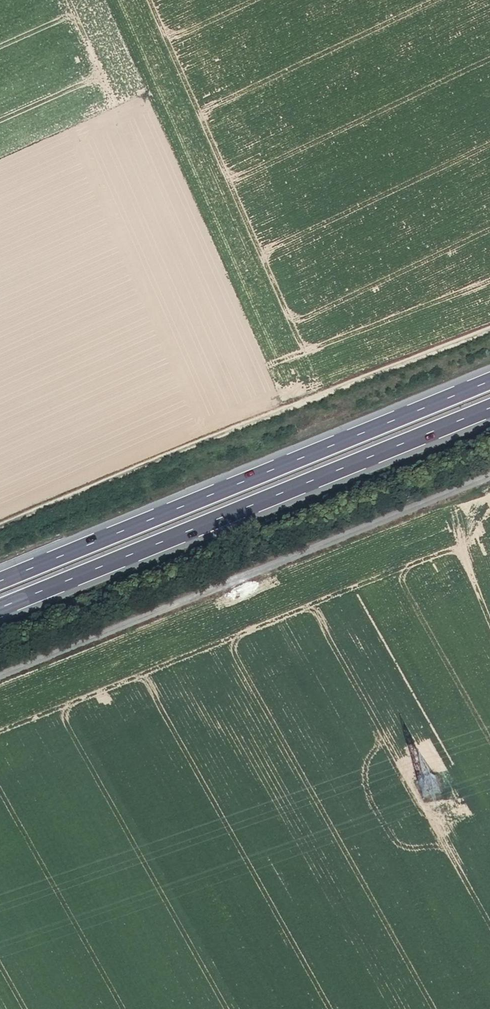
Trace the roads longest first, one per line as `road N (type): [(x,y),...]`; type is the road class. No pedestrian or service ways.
road 1 (trunk): [(0,606),(489,406)]
road 2 (trunk): [(489,380),(0,580)]
road 3 (unclassified): [(0,678),(489,479)]
road 4 (track): [(489,331),(0,525)]

